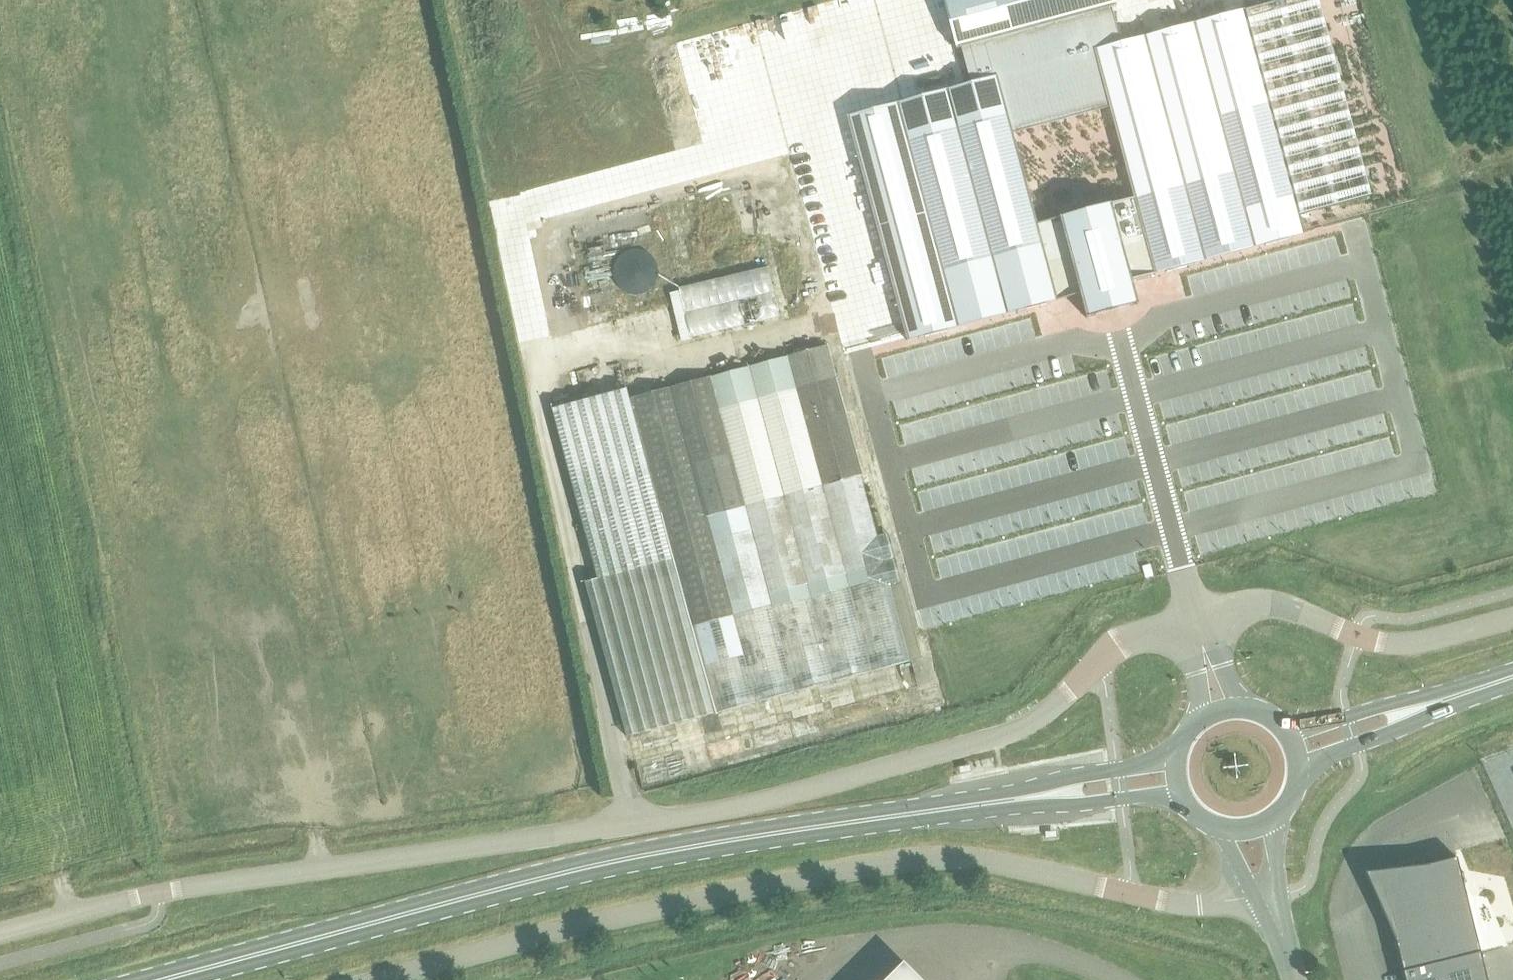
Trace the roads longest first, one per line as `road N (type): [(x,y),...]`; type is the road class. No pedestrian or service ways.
road 1 (unclassified): [(1196,616),(1132,637),(1041,715),(994,737),(745,805),(166,890),(0,935)]
road 2 (unclassified): [(381,979),(595,922),(910,859),(974,860),(1201,904)]
road 3 (primary): [(167,979),(600,865),(966,806)]
road 4 (unclassified): [(1196,616),(1284,607),(1390,642),(1512,620)]
road 5 (primary): [(1182,753),(966,806)]
road 6 (primary): [(966,806),(1187,794)]
road 7 (primary): [(1297,766),(1476,687)]
road 8 (primary): [(1476,687),(1287,734)]

